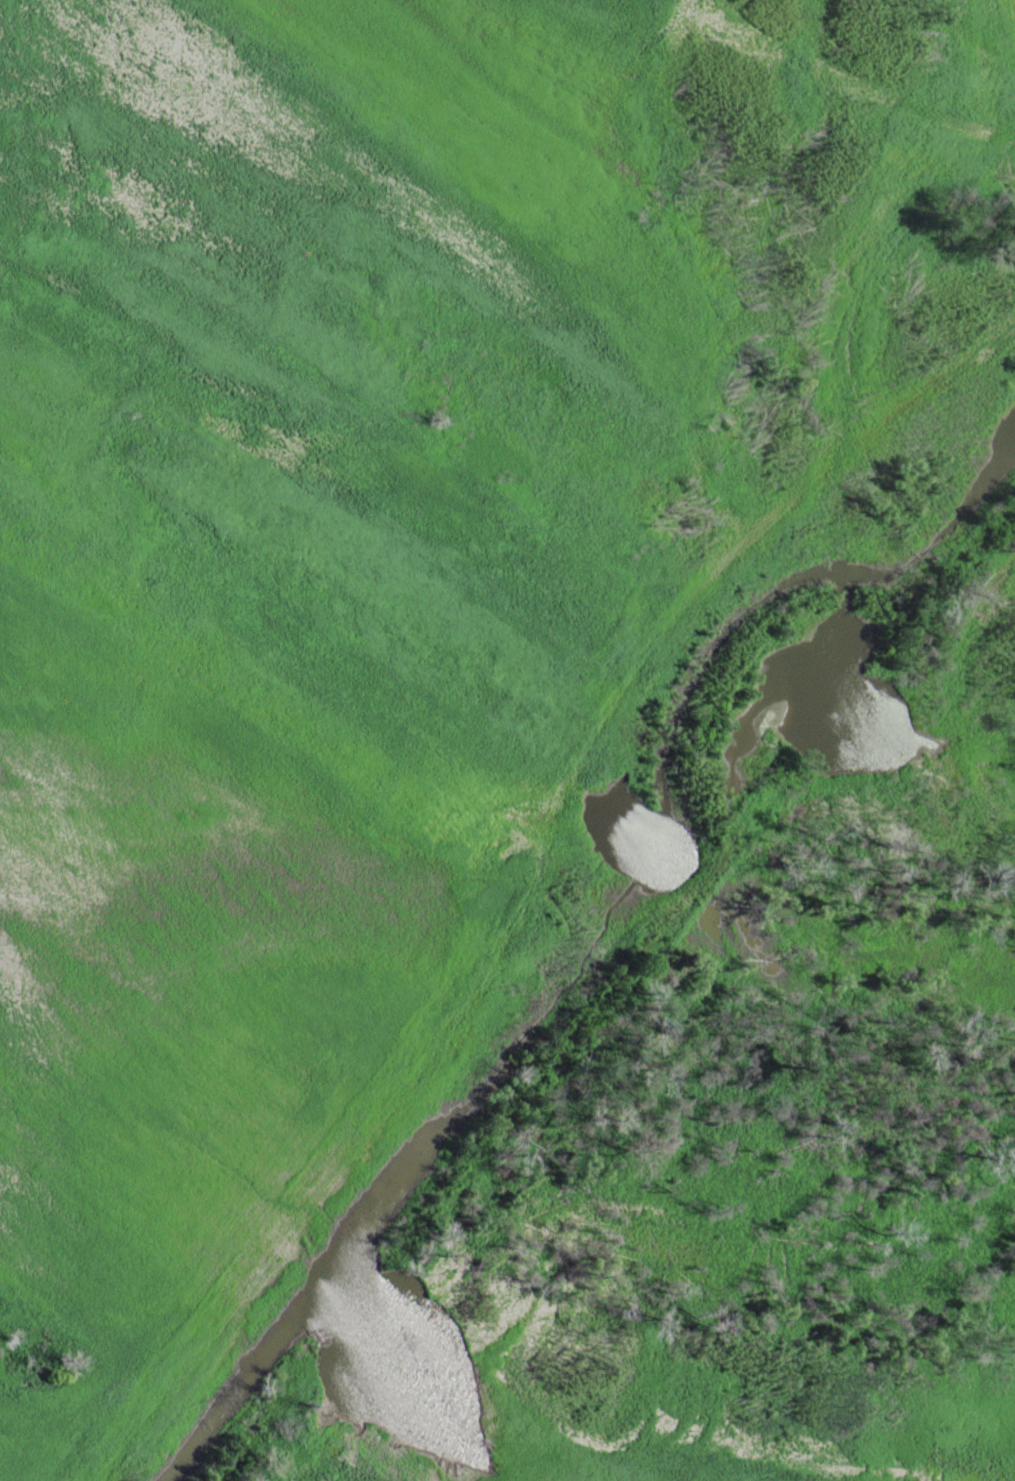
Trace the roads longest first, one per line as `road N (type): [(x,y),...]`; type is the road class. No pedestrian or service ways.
road 1 (residential): [(1014,1327),(964,1372),(899,1385),(718,1360),(455,1300),(423,1309),(359,1361),(259,1480)]
road 2 (residential): [(1014,565),(963,638),(942,708),(951,759),(1014,785)]

